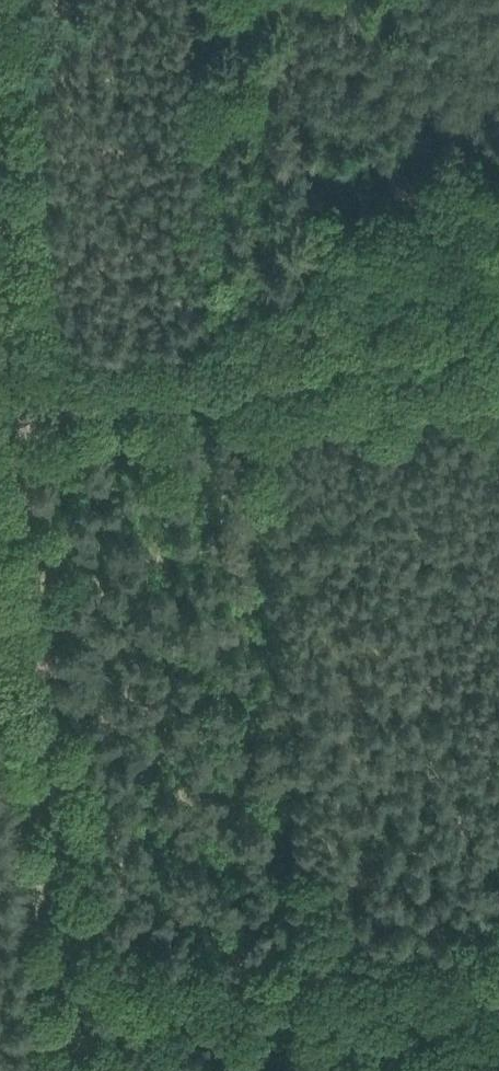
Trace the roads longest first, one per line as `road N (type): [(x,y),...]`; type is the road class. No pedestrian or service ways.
road 1 (track): [(60,864),(0,167)]
road 2 (track): [(21,381),(498,298)]
road 3 (track): [(85,1070),(60,864)]

